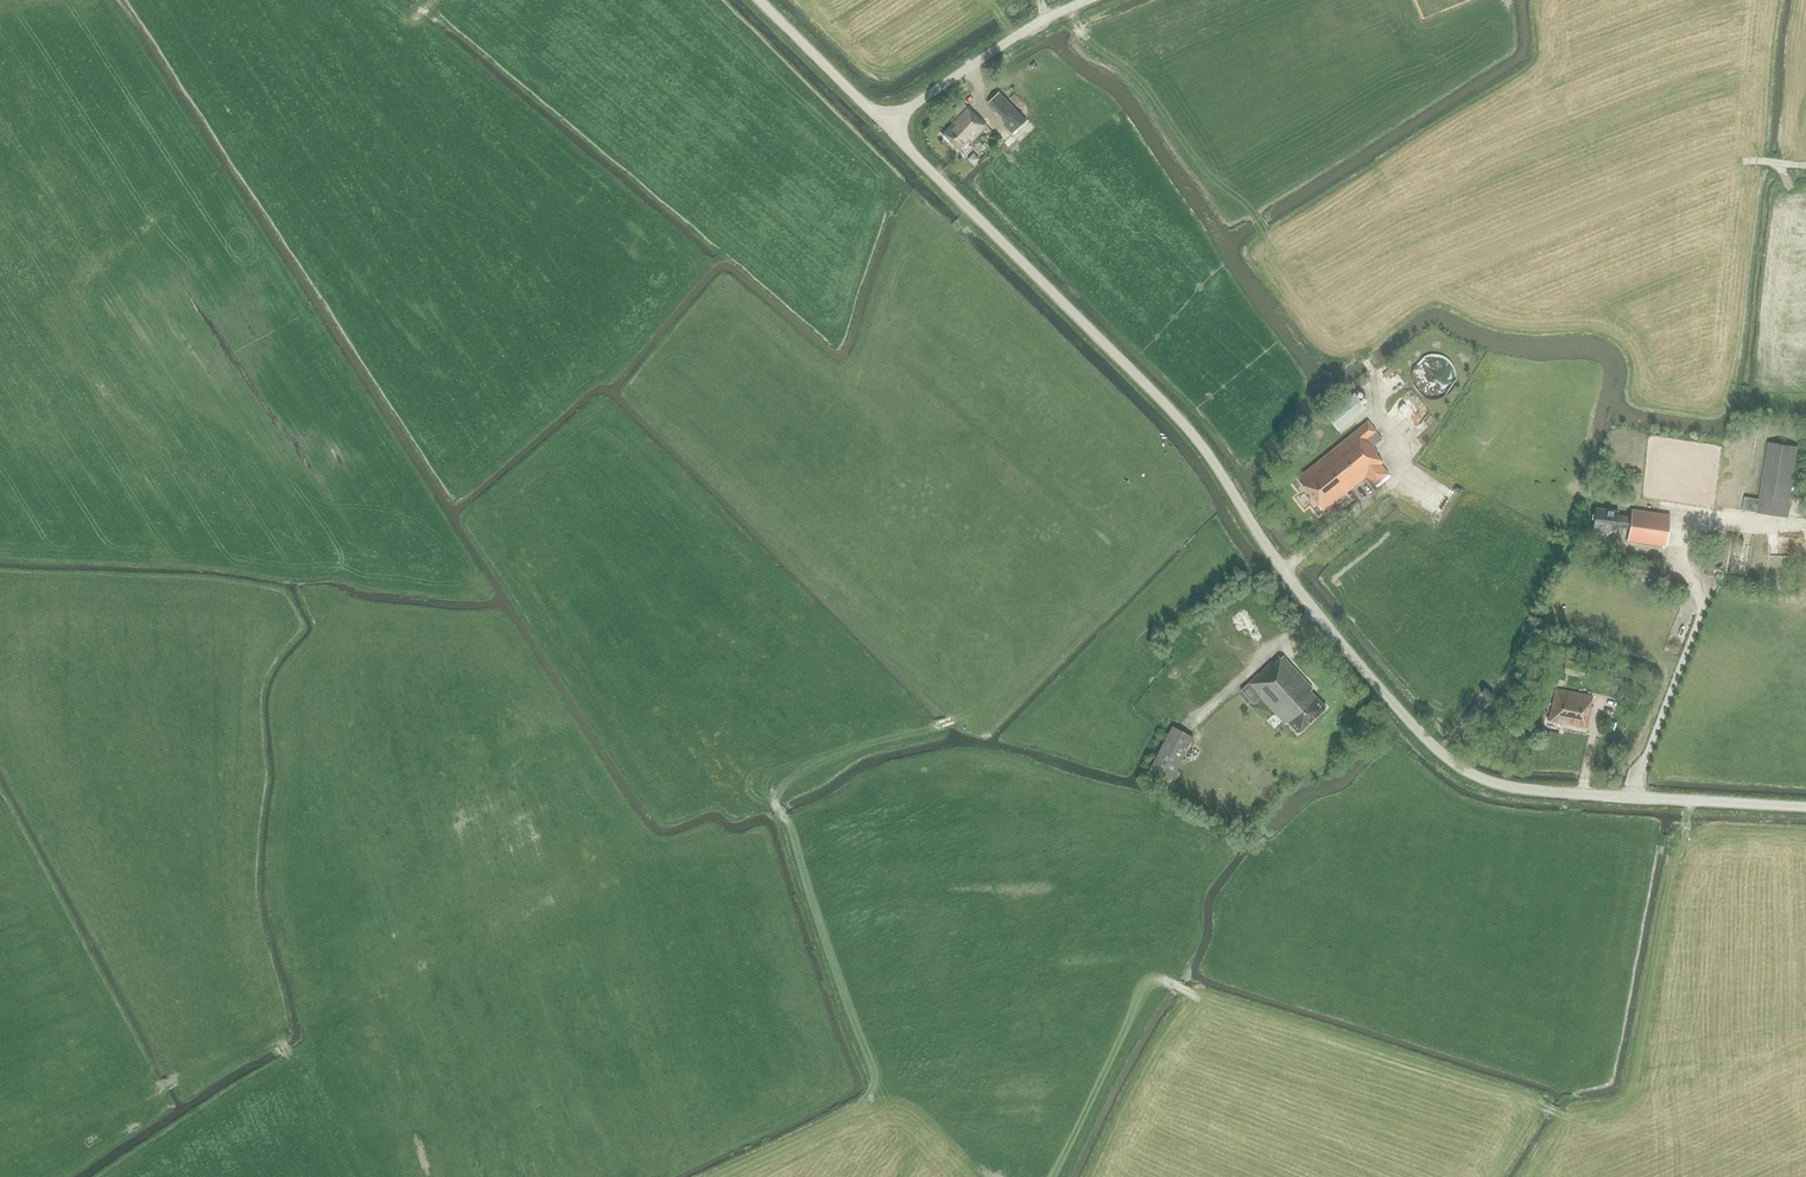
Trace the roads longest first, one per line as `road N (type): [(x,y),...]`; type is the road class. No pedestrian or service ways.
road 1 (tertiary): [(1805,811),(1556,796),(1505,791),(1466,775),(1433,749),(1302,597),(1189,427),(884,125)]
road 2 (tertiary): [(884,125),(1041,21),(1087,0)]
road 3 (tertiary): [(884,125),(759,0)]

